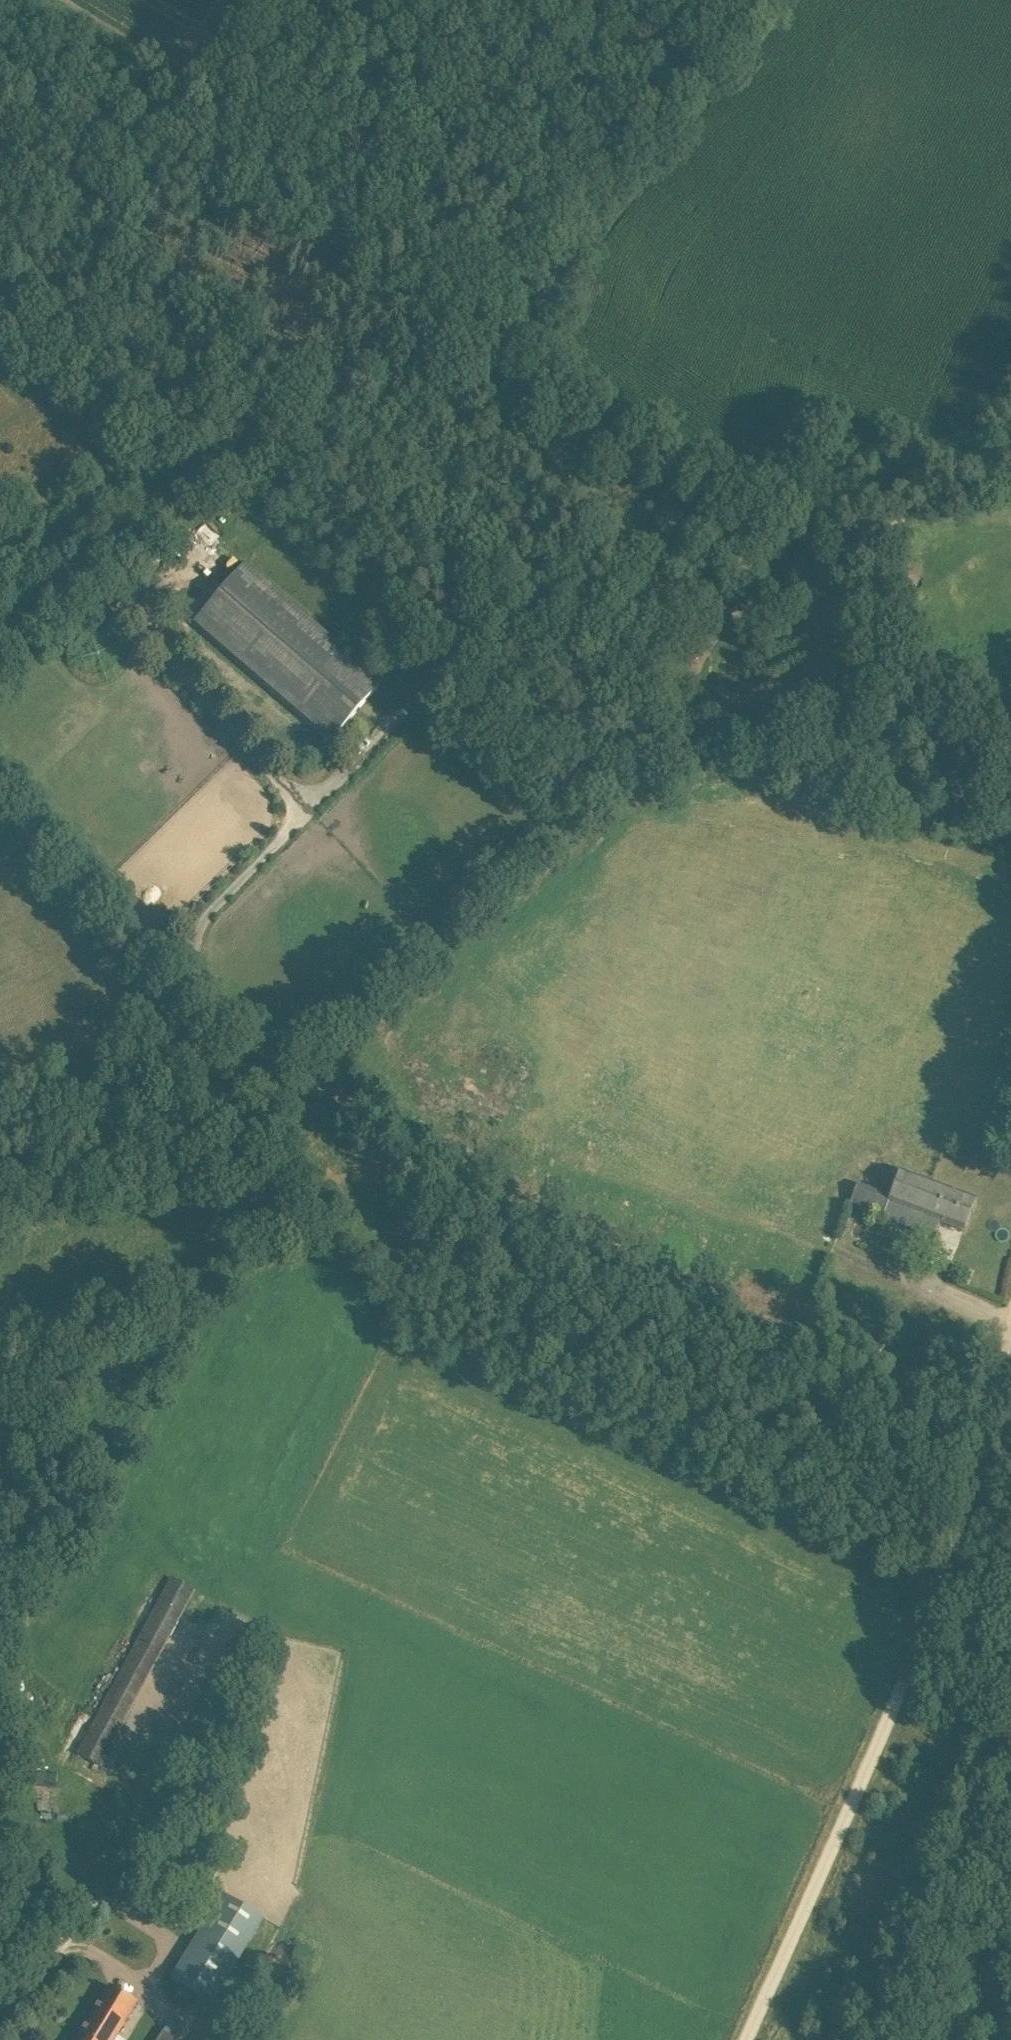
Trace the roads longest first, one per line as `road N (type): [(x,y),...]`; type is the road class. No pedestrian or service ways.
road 1 (track): [(752,2039),(940,1592),(1010,1312)]

